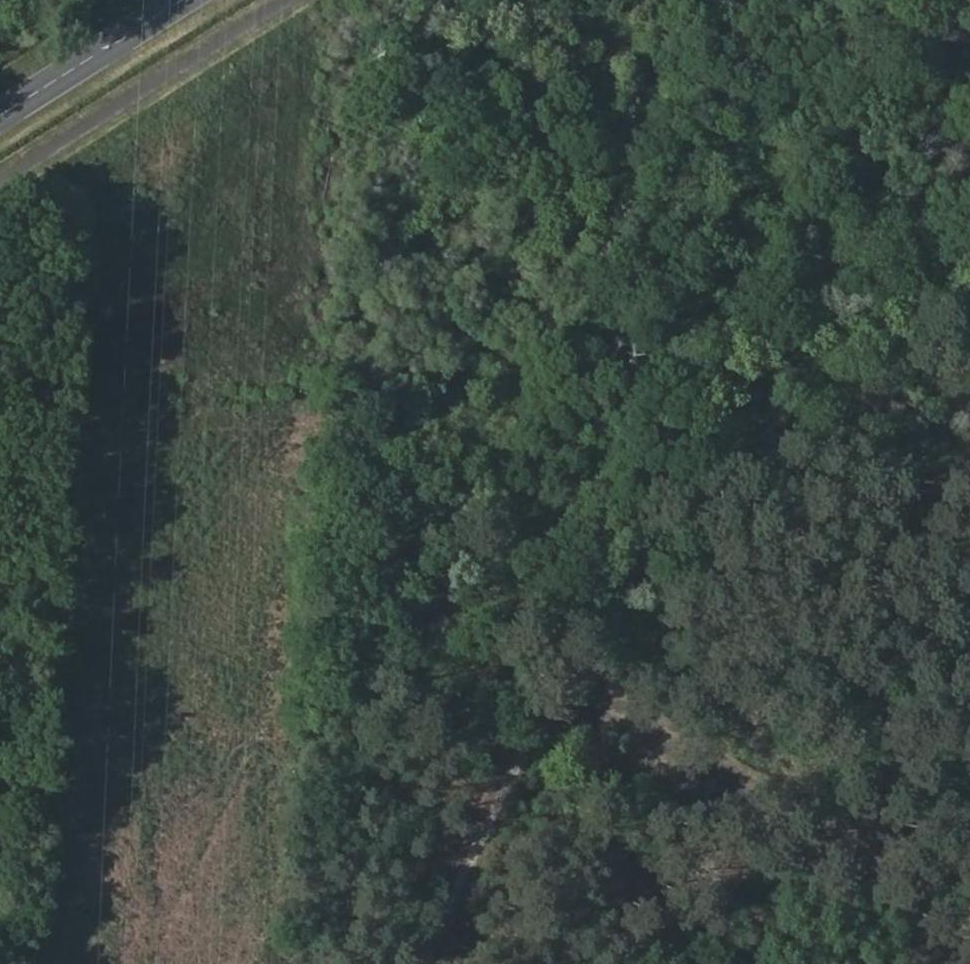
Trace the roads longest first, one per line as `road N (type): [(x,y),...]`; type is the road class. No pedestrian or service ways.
road 1 (track): [(969,914),(650,719),(584,705),(529,736),(423,963)]
road 2 (primary): [(182,0),(0,116)]

